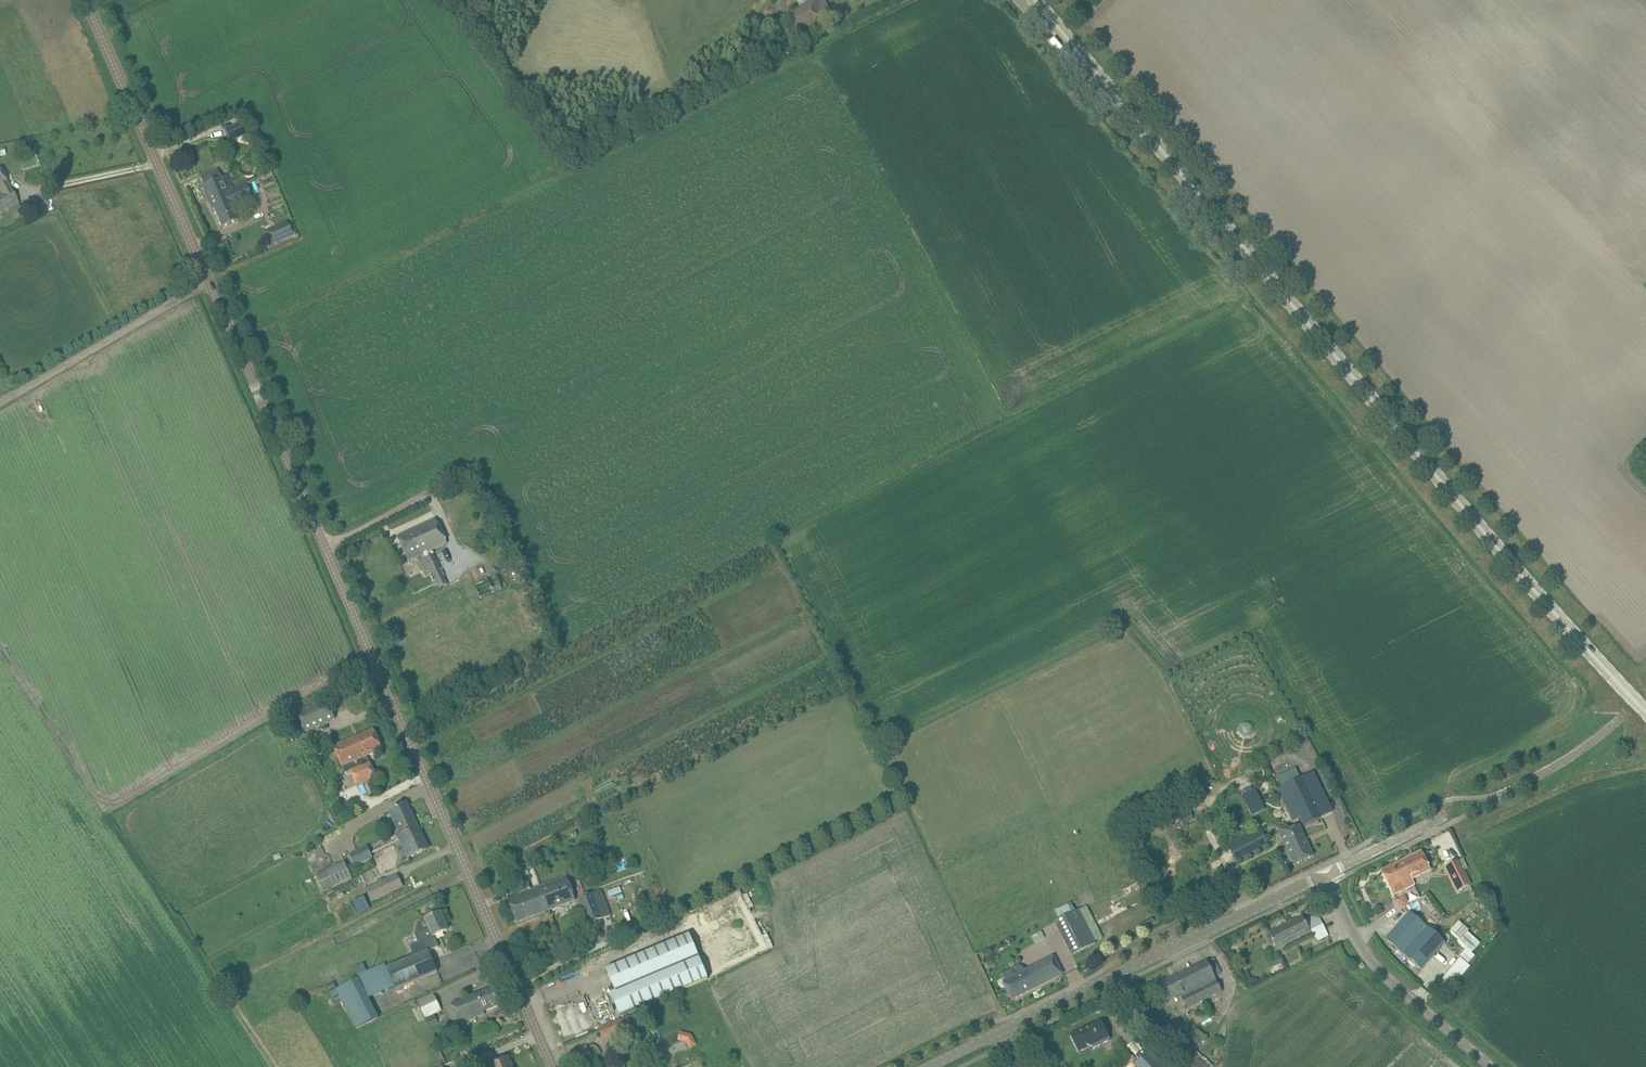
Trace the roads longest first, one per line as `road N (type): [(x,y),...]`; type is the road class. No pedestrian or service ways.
road 1 (unclassified): [(555,1066),(85,0)]
road 2 (primary): [(1645,715),(1033,0)]
road 3 (unclassified): [(928,1066),(1329,873)]
road 4 (unclassified): [(1492,1066),(1368,956),(1329,873)]
road 5 (unclassified): [(1329,873),(1442,818)]

